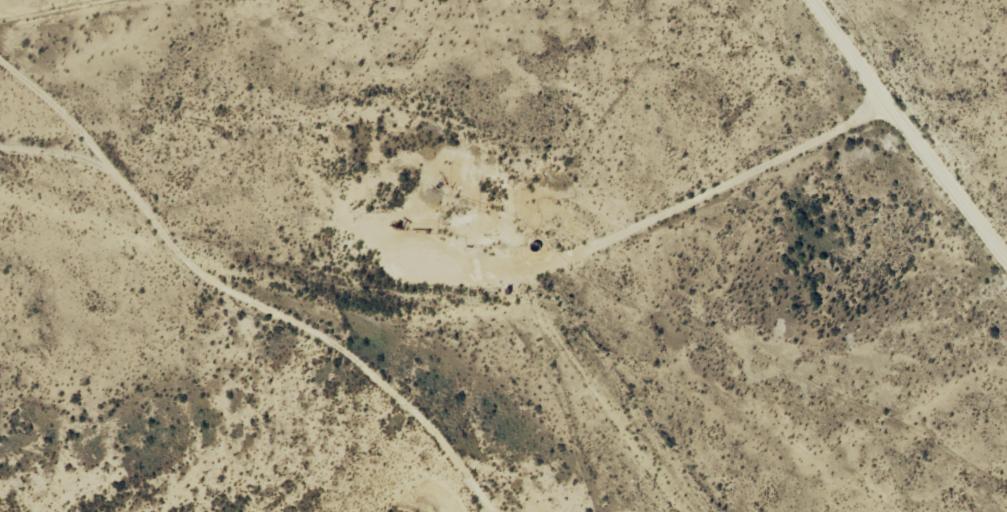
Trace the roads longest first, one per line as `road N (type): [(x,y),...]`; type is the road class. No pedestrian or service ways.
road 1 (track): [(499,511),(461,451),(362,361),(228,282),(64,97),(0,52)]
road 2 (track): [(1006,270),(802,0)]

